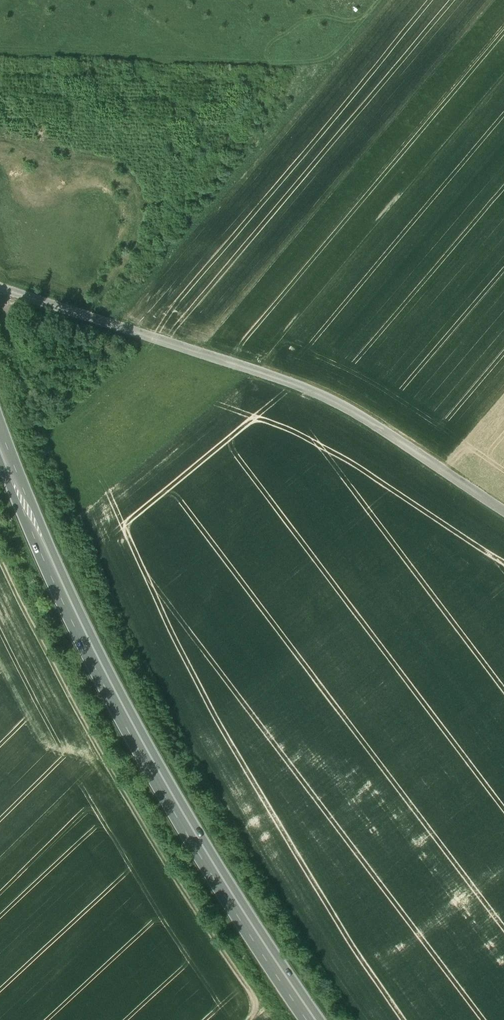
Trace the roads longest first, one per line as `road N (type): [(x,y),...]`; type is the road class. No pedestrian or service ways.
road 1 (track): [(360,1019),(259,871),(109,605),(39,432),(4,292)]
road 2 (trunk): [(0,442),(69,605),(172,806),(312,1019)]
road 3 (tertiary): [(0,291),(320,395),(503,510)]
road 4 (track): [(0,568),(84,728),(256,1003),(253,1019)]

